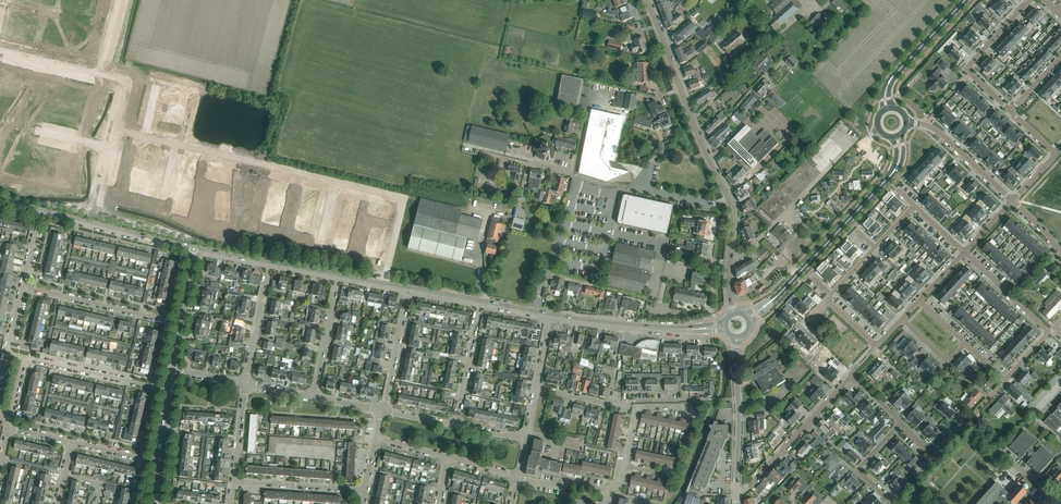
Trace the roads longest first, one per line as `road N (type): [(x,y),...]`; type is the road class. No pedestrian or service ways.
road 1 (residential): [(965,343),(1005,380),(1050,332),(964,252)]
road 2 (residential): [(536,386),(607,404),(738,399)]
road 3 (tertiary): [(895,169),(770,302)]
road 4 (residential): [(174,143),(335,182)]
road 5 (residential): [(736,494),(851,375)]
road 6 (residential): [(181,325),(22,287)]
road 7 (residential): [(335,182),(404,198),(384,284)]
road 8 (residential): [(716,203),(599,192),(581,188),(575,171)]
road 9 (residential): [(170,392),(24,358)]
road 10 (residential): [(644,327),(652,301),(546,273)]
road 11 (residential): [(907,122),(936,130),(1013,201)]
road 12 (residential): [(363,491),(233,482)]
road 13 (tertiary): [(693,121),(648,0)]
road 14 (residential): [(455,425),(480,302)]
road 15 (residential): [(383,411),(409,289)]
road 16 (residential): [(313,397),(338,275)]
road 17 (residential): [(245,384),(269,263)]
road 18 (residential): [(832,295),(914,205)]

